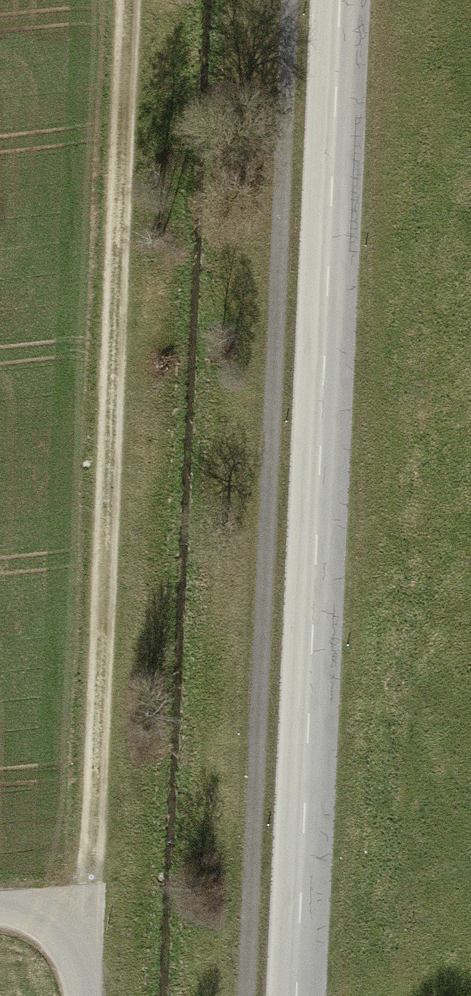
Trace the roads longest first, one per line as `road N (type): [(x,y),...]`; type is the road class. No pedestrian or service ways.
road 1 (tertiary): [(340,0),(296,995)]
road 2 (track): [(81,902),(126,0)]
road 3 (track): [(0,910),(81,902),(79,995)]

